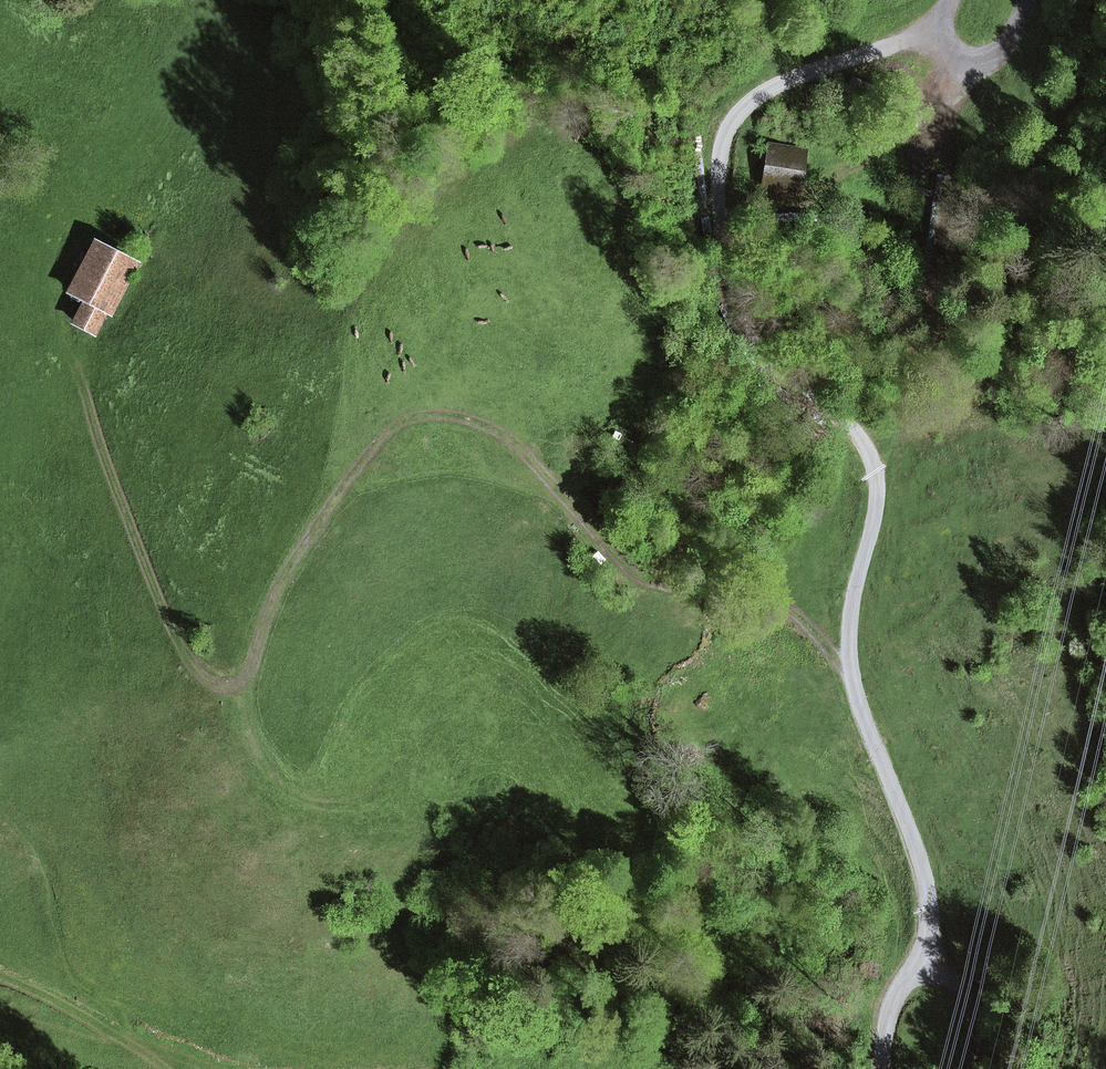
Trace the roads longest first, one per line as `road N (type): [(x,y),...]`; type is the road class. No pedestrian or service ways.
road 1 (track): [(857,689),(809,629),(780,608),(635,572),(581,525),(507,441),(443,418),(405,422),(357,469),(295,561),(246,680),(215,686),(187,658),(168,620),(76,362)]
road 2 (track): [(951,0),(904,37),(766,90),(728,128),(718,173),(725,257),(750,334),(785,374),(856,433),(877,470),(853,660),(857,689),(928,880),(928,941),(917,963)]
road 3 (track): [(1031,0),(1011,41),(995,56),(972,62),(955,56),(926,23)]
road 4 (track): [(917,963),(962,988),(977,1006),(984,1030),(977,1068)]
road 5 (track): [(0,981),(124,1041)]

